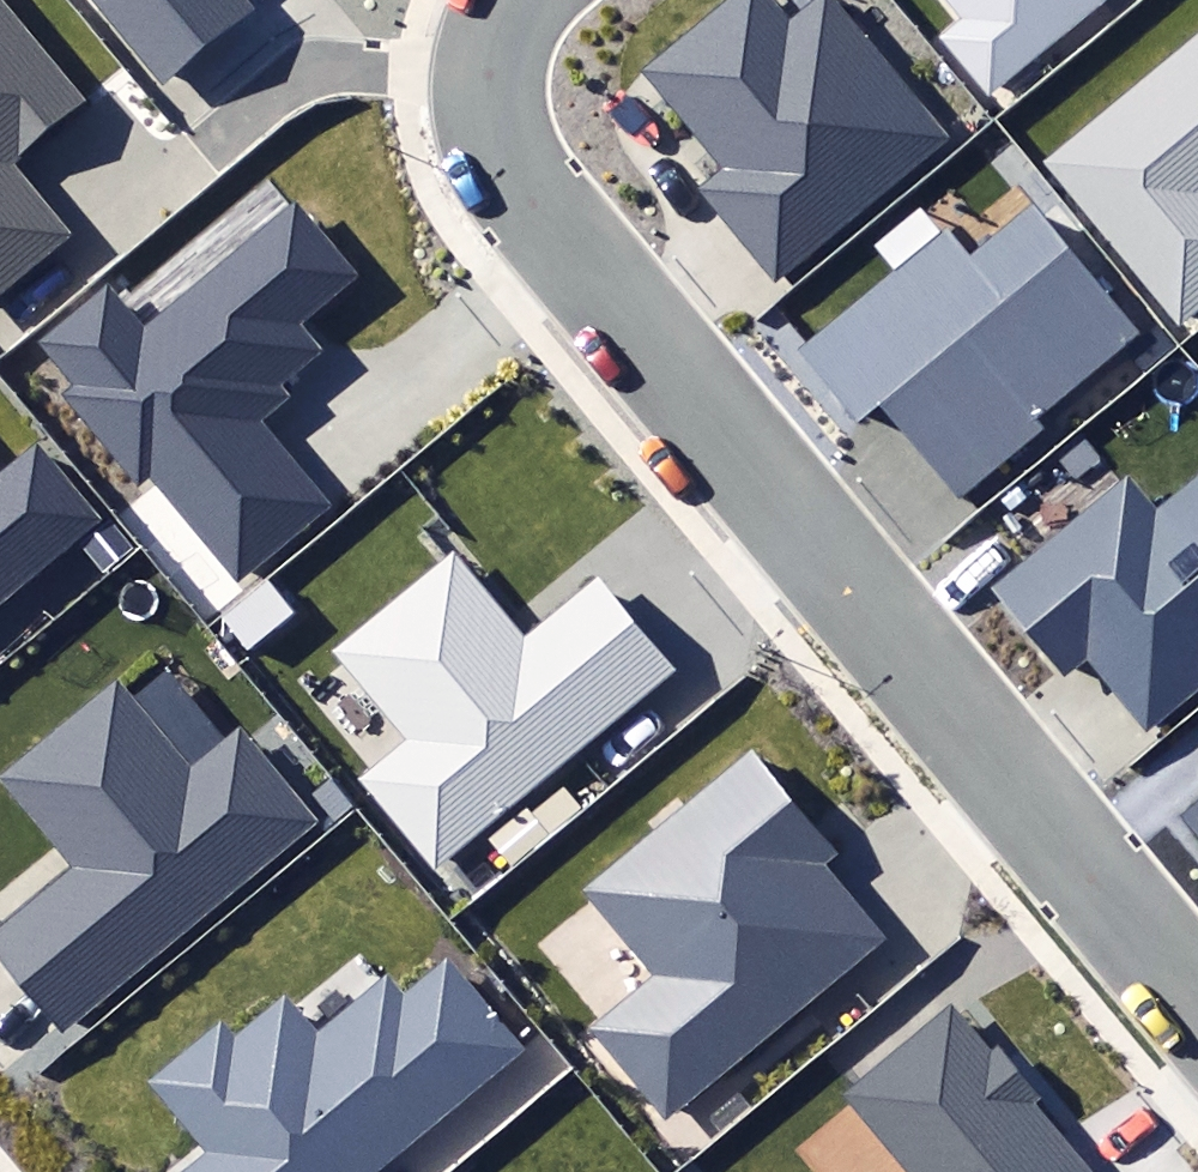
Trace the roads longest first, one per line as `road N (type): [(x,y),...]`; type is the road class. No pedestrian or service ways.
road 1 (residential): [(1197,1001),(498,154),(485,105),(512,0)]

